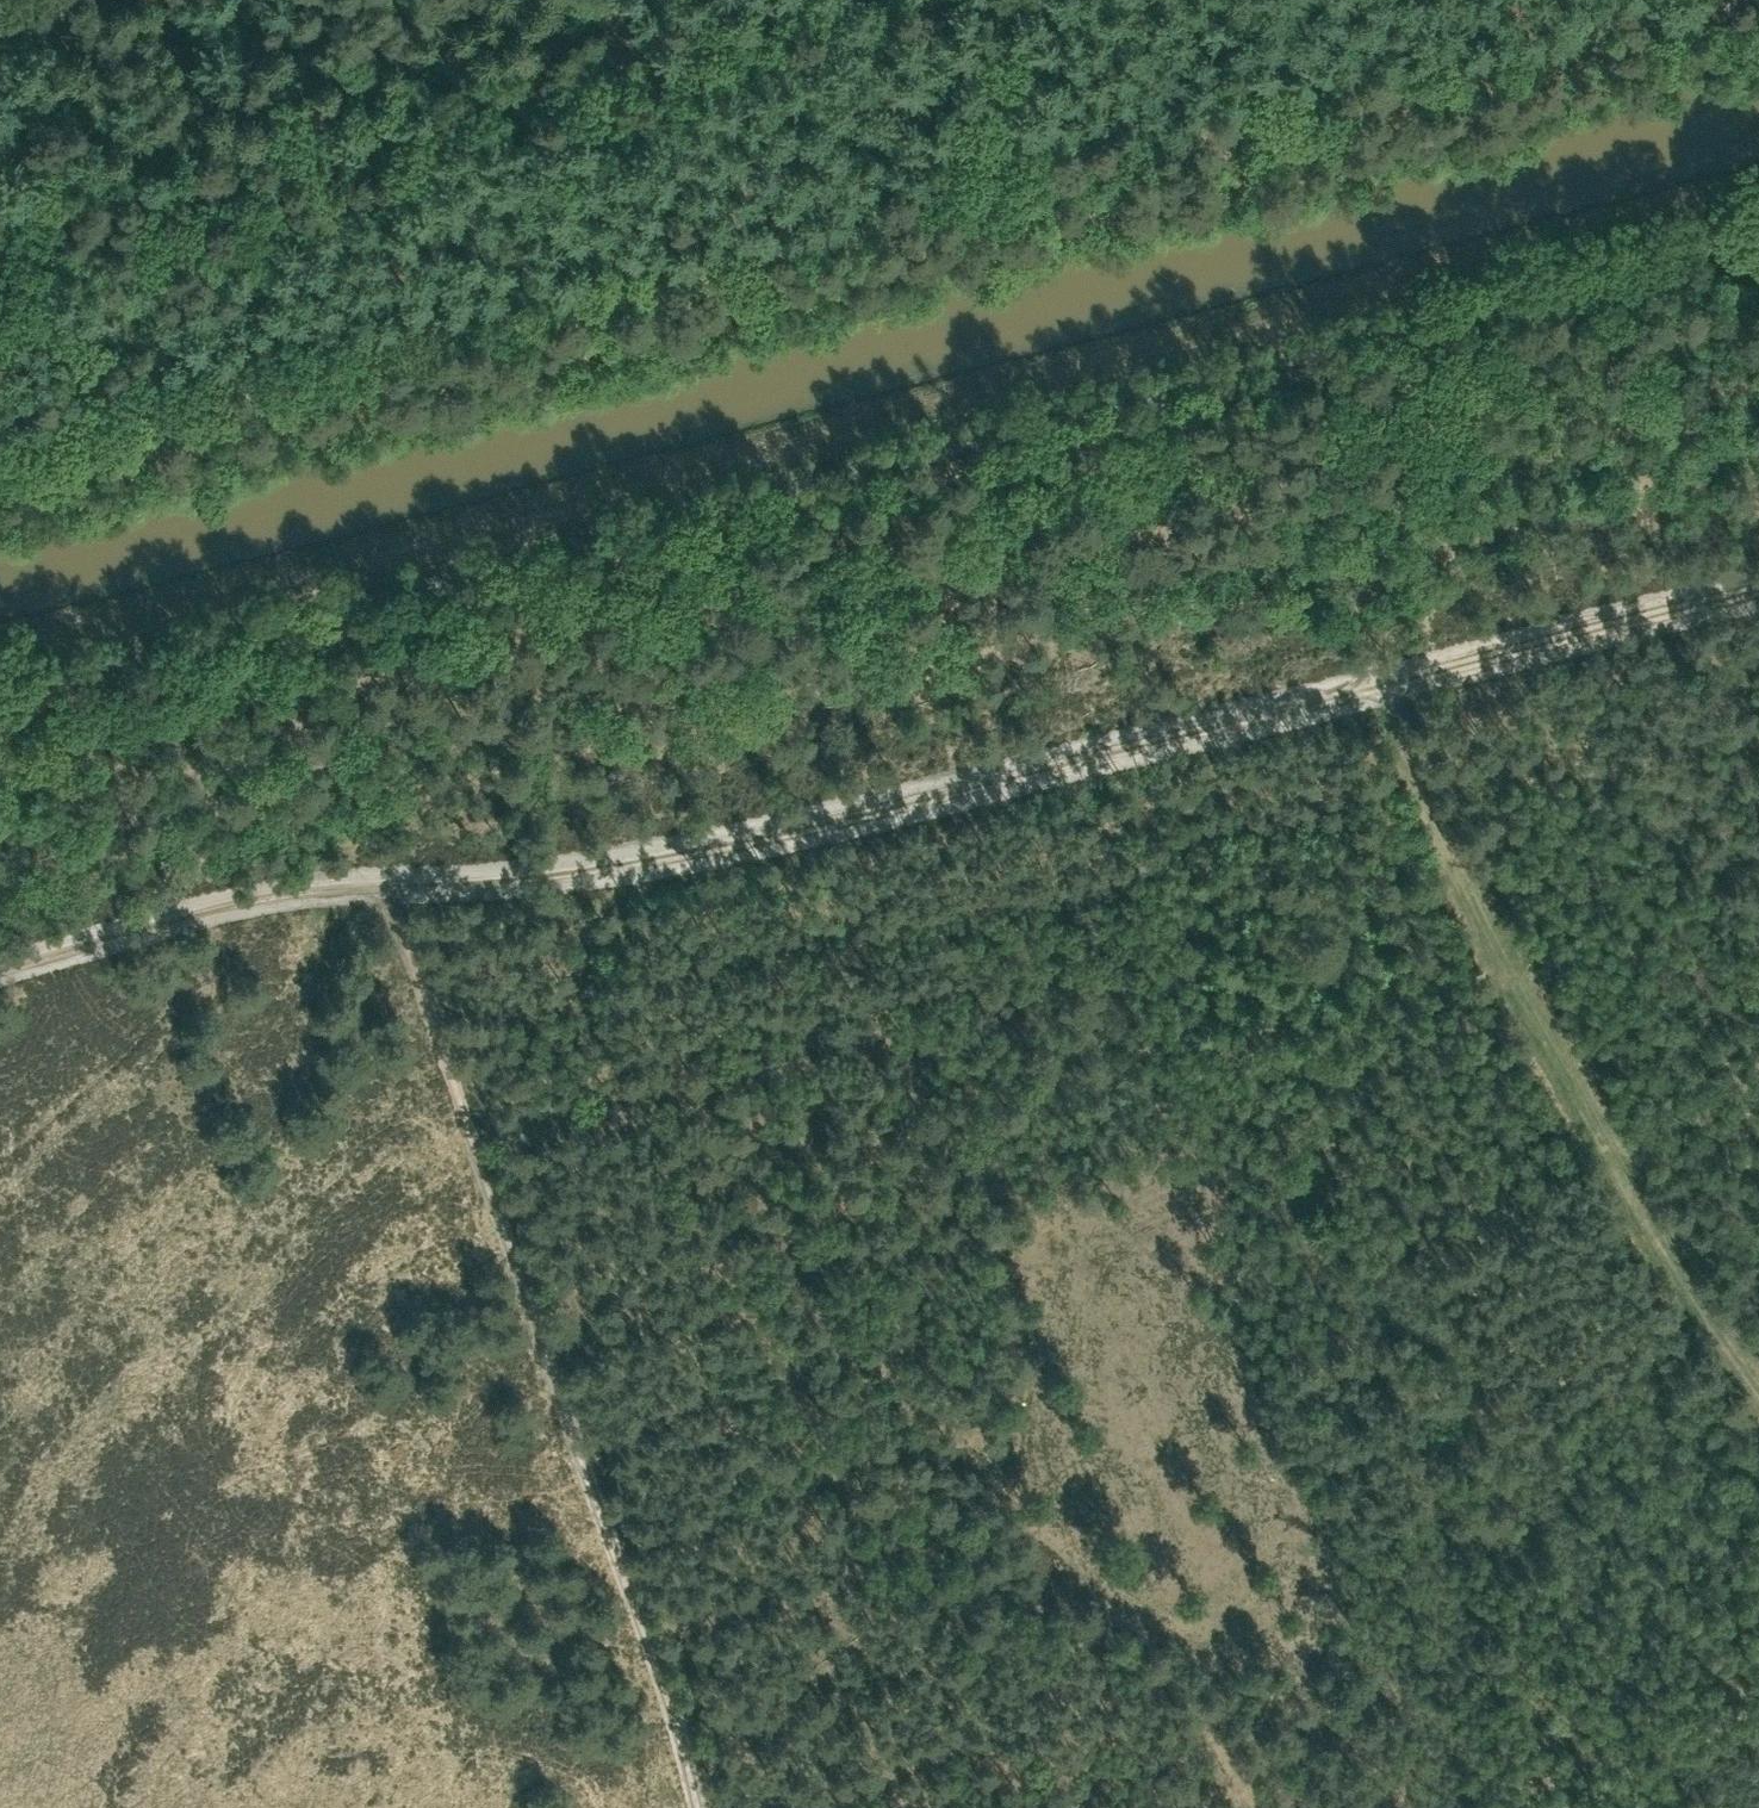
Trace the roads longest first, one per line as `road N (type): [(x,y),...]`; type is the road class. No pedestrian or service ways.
road 1 (unclassified): [(1758,235),(0,698)]

